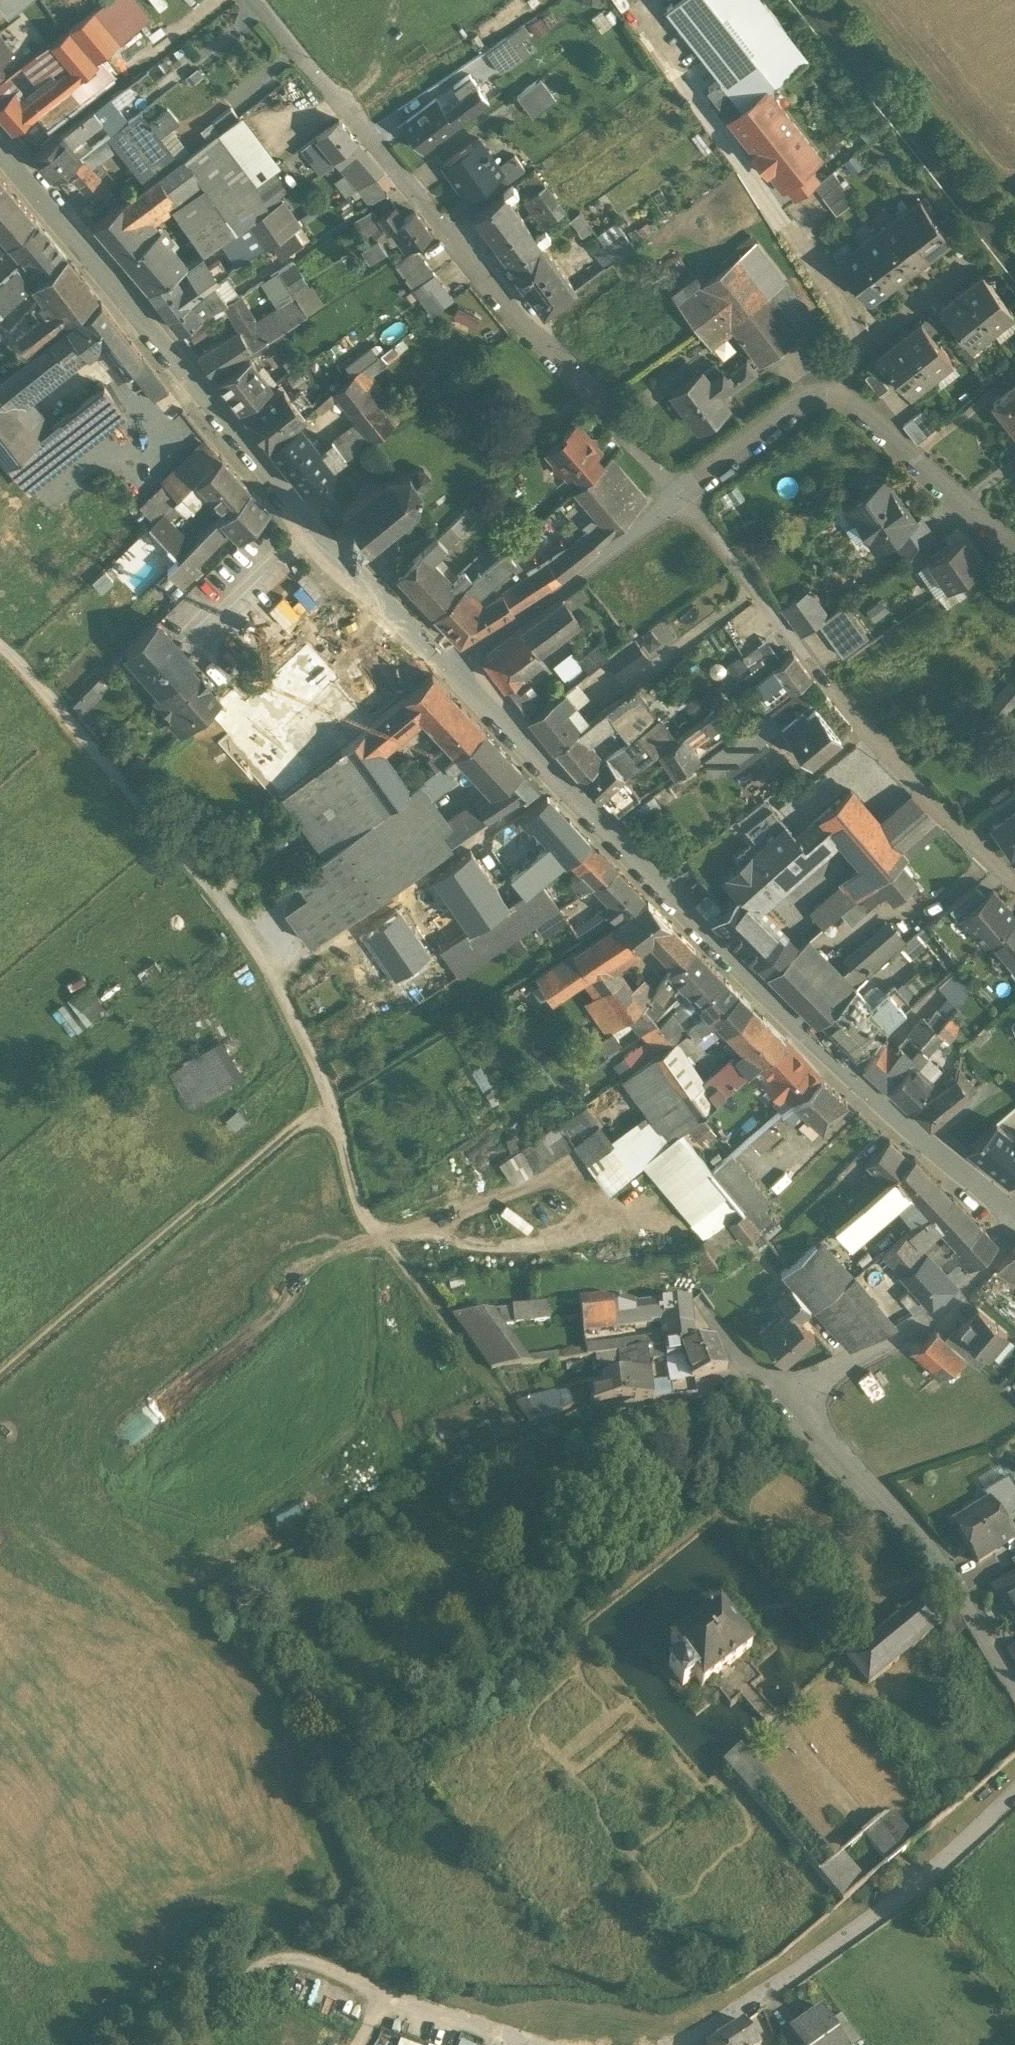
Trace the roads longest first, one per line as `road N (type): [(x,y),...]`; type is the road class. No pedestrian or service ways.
road 1 (track): [(521,1431),(355,1203),(331,1099),(298,1022),(221,893),(0,642)]
road 2 (track): [(659,891),(331,1099),(0,1381)]
road 3 (residential): [(1014,1210),(845,1079),(450,667)]
road 4 (residential): [(450,667),(299,515),(0,156)]
road 5 (residential): [(259,0),(439,232),(683,497)]
road 6 (residential): [(1014,880),(866,732),(683,497)]
road 7 (residential): [(1014,1791),(919,1884),(727,2028),(691,2044)]
road 8 (residential): [(522,2044),(293,1961),(269,1965),(166,2044)]
road 9 (residential): [(796,1394),(908,1521),(1014,1682)]
road 10 (residential): [(683,497),(450,667)]
road 11 (residential): [(1014,1230),(941,1310),(796,1394)]
road 12 (residential): [(1014,550),(821,384)]
road 13 (track): [(858,0),(1005,182)]
road 14 (residential): [(796,1394),(750,1364),(675,1260)]
road 15 (residential): [(821,384),(683,497)]
road 16 (track): [(1014,1990),(919,1884)]
road 17 (residential): [(867,342),(791,223)]
road 18 (residential): [(867,342),(973,263)]

